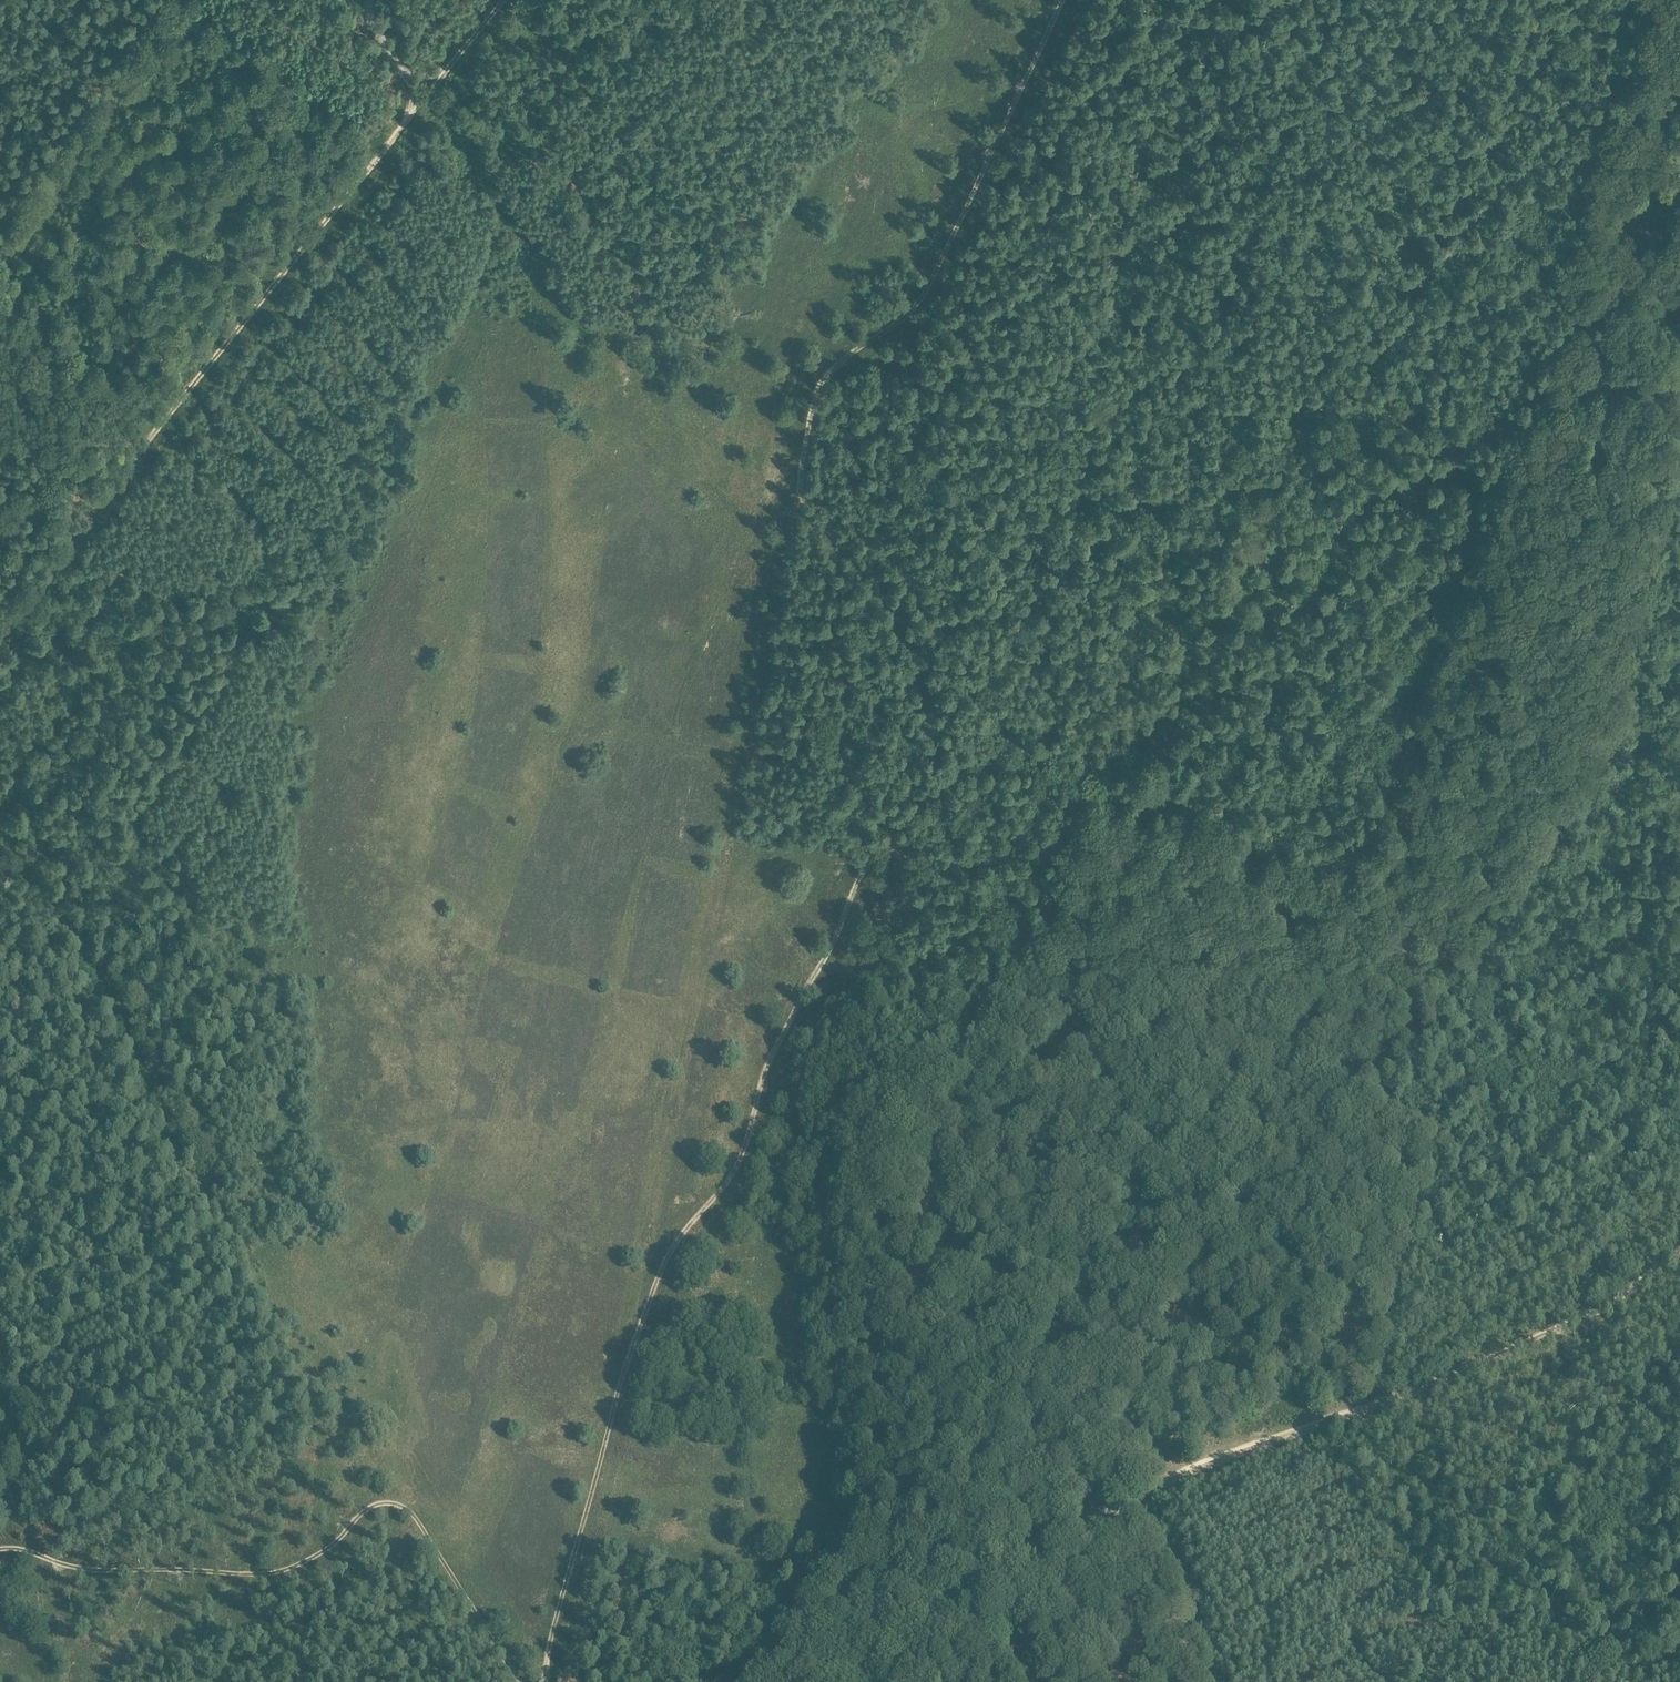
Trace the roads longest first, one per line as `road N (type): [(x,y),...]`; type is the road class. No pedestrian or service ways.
road 1 (track): [(1062,0),(920,308),(827,368),(801,510),(912,609),(936,730),(921,803),(905,834),(868,867),(763,1073),(744,1155),(658,1269),(614,1379),(542,1681)]
road 2 (track): [(890,1681),(957,1615),(1139,1496),(1471,1373),(1594,1313),(1679,1256)]
road 3 (track): [(827,368),(1252,405),(1517,403),(1679,386)]
road 4 (track): [(504,0),(0,623)]
road 5 (track): [(0,1548),(99,1570),(281,1573),(329,1548),(370,1506),(391,1501),(411,1513),(521,1681)]

